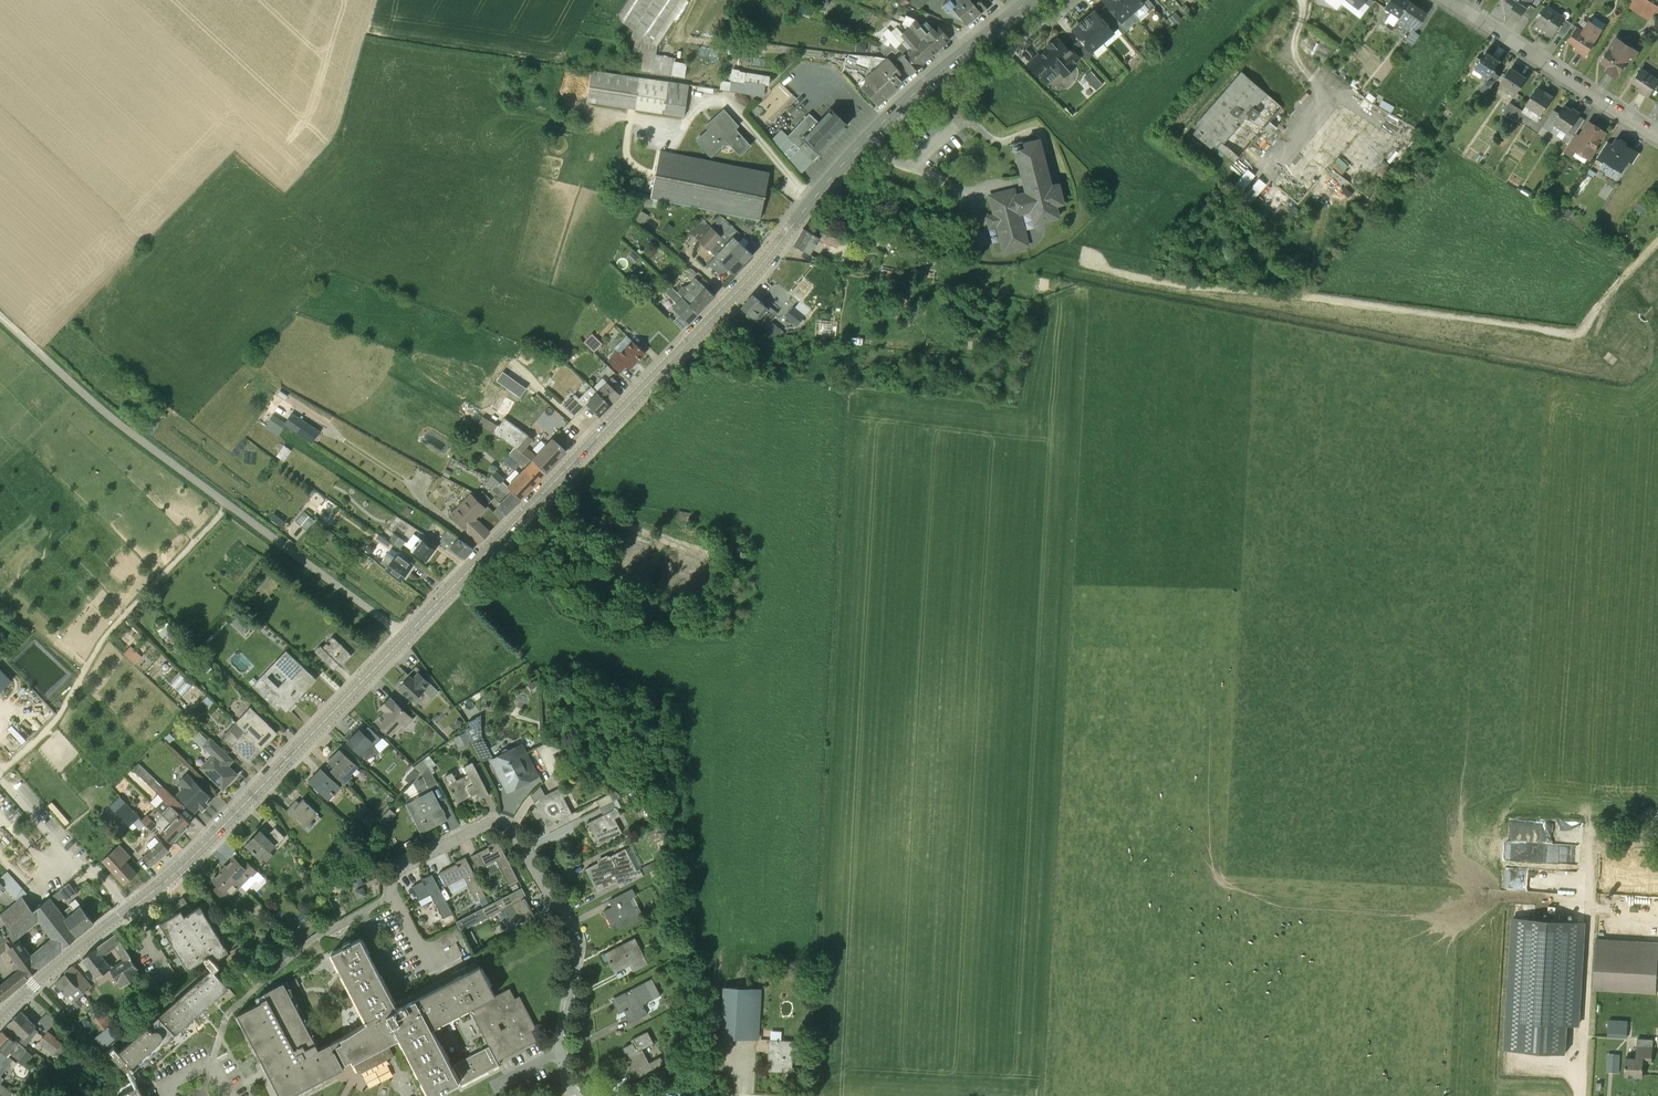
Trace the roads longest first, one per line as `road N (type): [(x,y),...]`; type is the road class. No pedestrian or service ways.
road 1 (secondary): [(405,636),(794,223)]
road 2 (secondary): [(0,1017),(166,881),(405,636)]
road 3 (residential): [(571,1095),(561,1051),(575,937),(507,826),(483,825),(393,877),(392,896),(433,968)]
road 4 (unclassified): [(0,316),(156,452),(405,636)]
road 5 (residential): [(1657,134),(1448,0)]
road 6 (secondary): [(866,142),(1032,0)]

